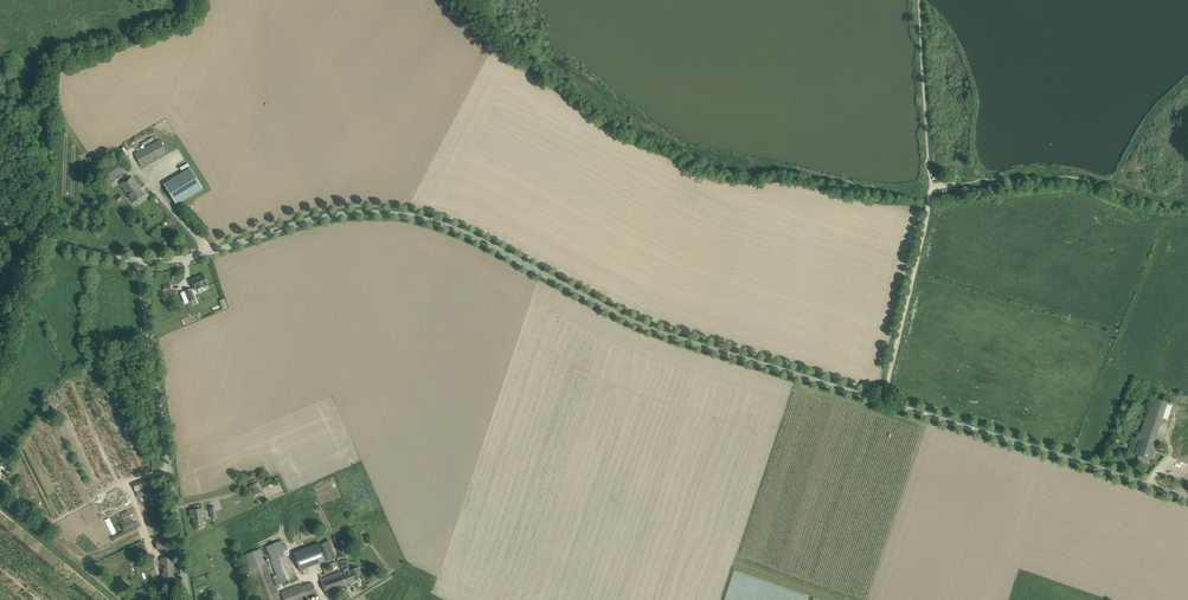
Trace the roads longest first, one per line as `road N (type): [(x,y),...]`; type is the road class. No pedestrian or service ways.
road 1 (unclassified): [(138,260),(198,255),(336,215),(413,216),(459,228),(635,322),(886,401)]
road 2 (unclassified): [(188,599),(138,260)]
road 3 (unclassified): [(1187,500),(886,401)]
road 4 (track): [(931,188),(1087,180),(1187,204)]
road 5 (track): [(886,401),(931,188)]
road 6 (unclassified): [(0,225),(138,260)]

